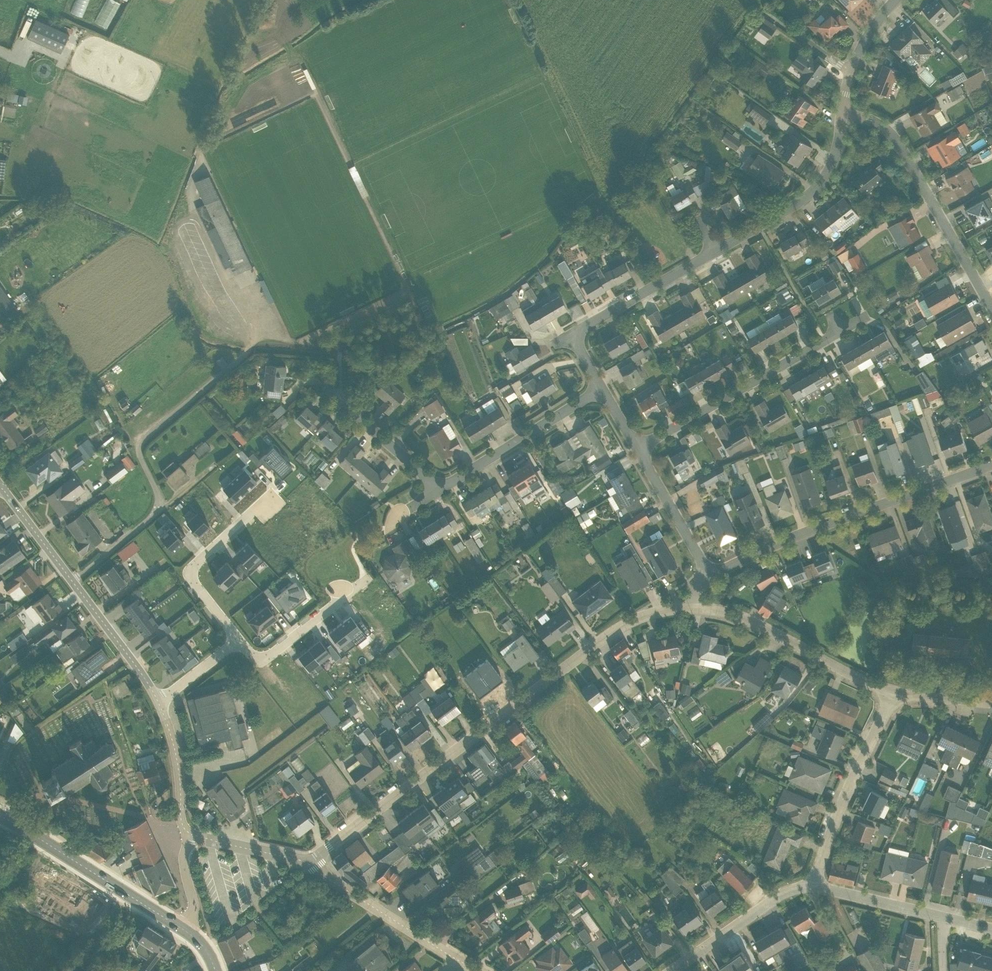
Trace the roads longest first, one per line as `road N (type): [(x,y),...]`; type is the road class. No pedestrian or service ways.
road 1 (residential): [(312,861),(636,615),(700,605)]
road 2 (residential): [(574,331),(810,194),(836,160),(846,111)]
road 3 (residential): [(247,350),(142,441),(156,511),(72,582)]
road 4 (residential): [(708,576),(991,464)]
road 5 (residential): [(869,313),(636,446)]
road 6 (residential): [(991,308),(892,131),(846,111)]
road 7 (secondary): [(184,931),(0,817)]
road 8 (residential): [(700,605),(748,618),(893,691)]
road 9 (residential): [(312,861),(487,970)]
road 10 (residential): [(813,880),(893,691)]
road 11 (residential): [(239,640),(191,572),(270,495)]
road 12 (residential): [(603,387),(439,489)]
road 13 (residential): [(813,880),(670,970)]
road 14 (residential): [(239,640),(251,654),(270,655),(366,581)]
road 15 (residential): [(439,489),(329,388)]
road 16 (residential): [(708,576),(636,446)]
road 17 (residential): [(72,582),(159,700)]
road 18 (residential): [(159,700),(190,840)]
road 19 (residential): [(945,913),(813,880)]
road 20 (residential): [(190,840),(312,861)]
road 21 (residential): [(0,482),(72,582)]

